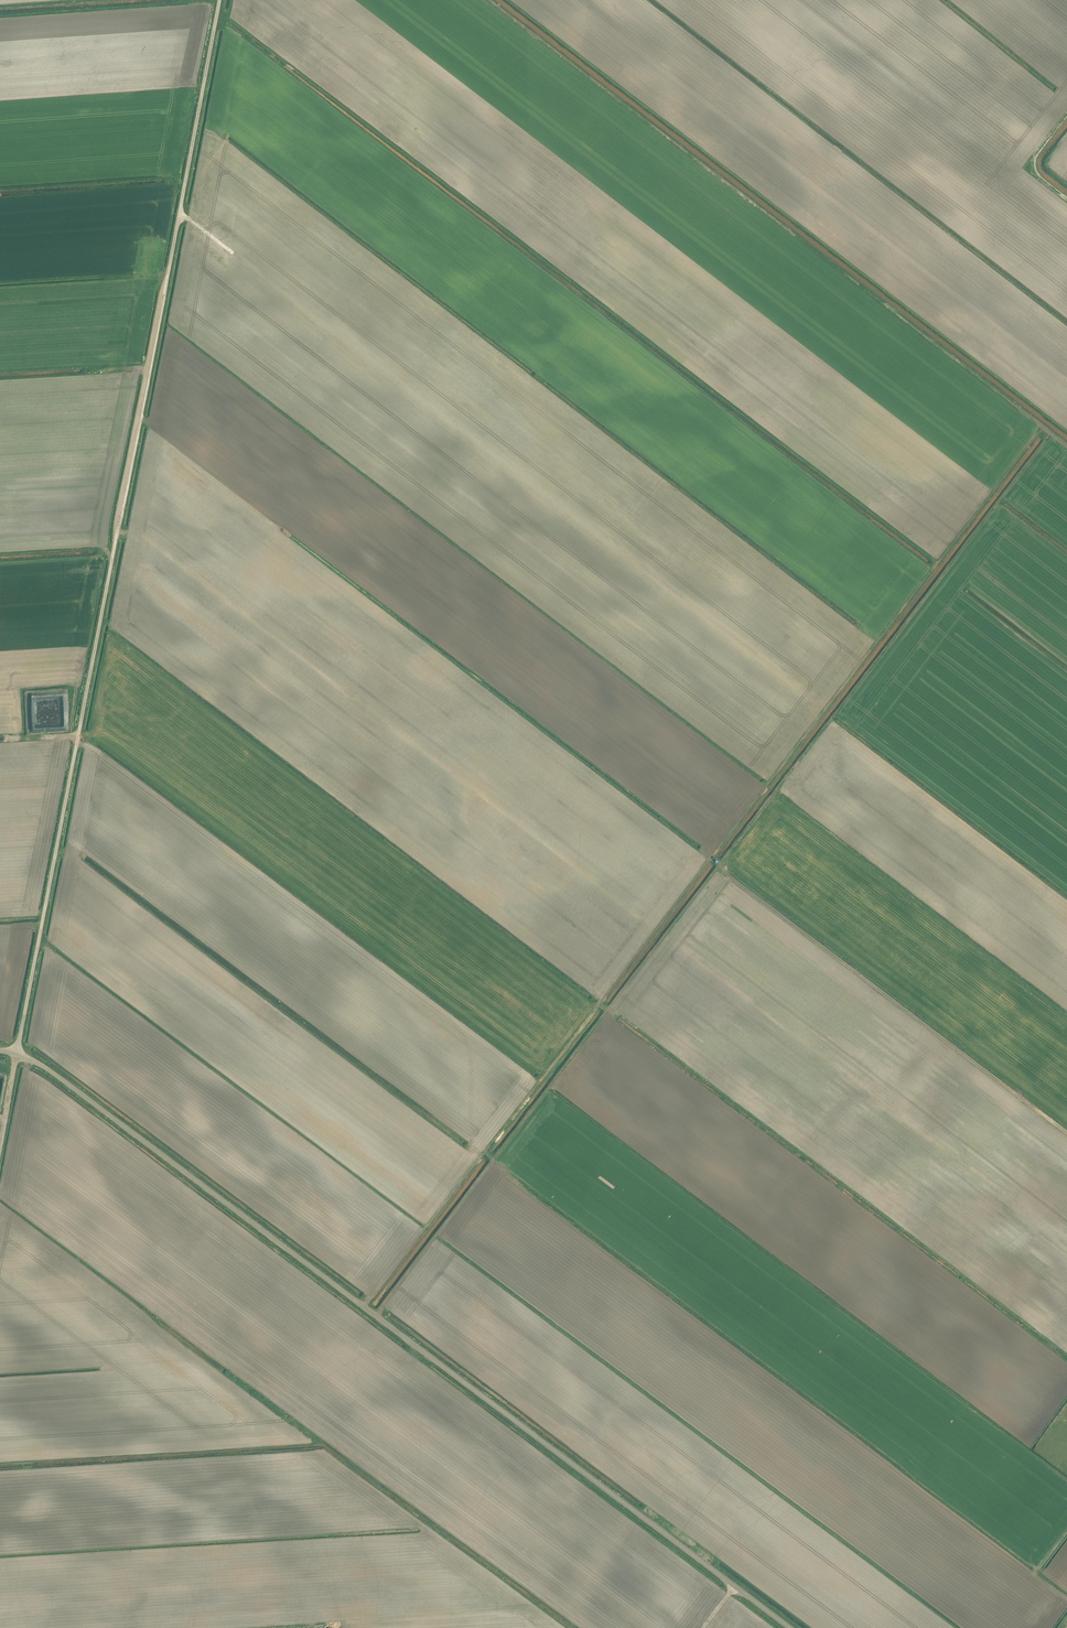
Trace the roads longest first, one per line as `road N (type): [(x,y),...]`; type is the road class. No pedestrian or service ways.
road 1 (unclassified): [(790,1627),(17,1054)]
road 2 (unclassified): [(17,1054),(118,527)]
road 3 (unclassified): [(162,294),(220,0)]
road 4 (track): [(118,527),(162,294)]

